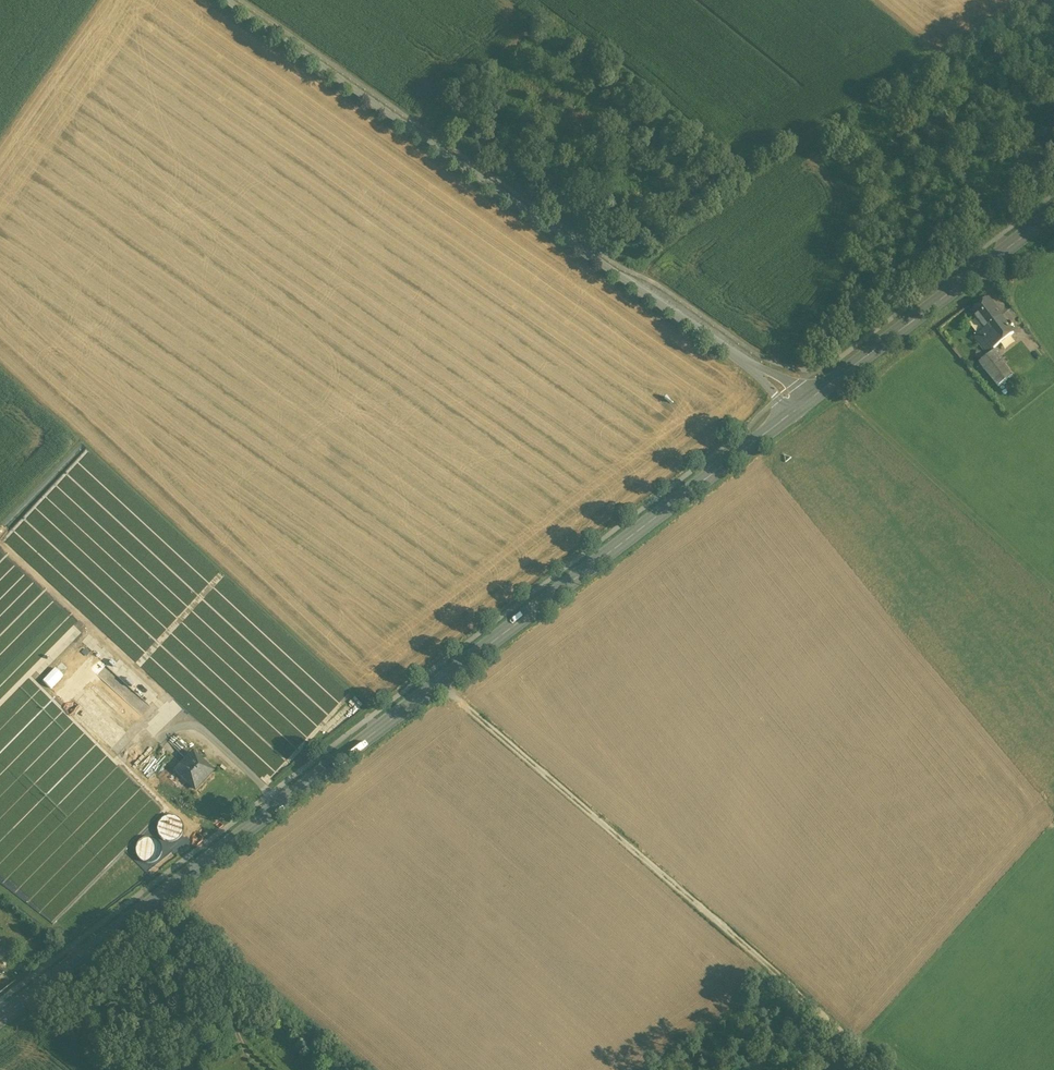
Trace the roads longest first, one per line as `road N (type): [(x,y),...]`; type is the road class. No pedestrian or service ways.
road 1 (primary): [(0,1019),(800,407)]
road 2 (unclassified): [(800,407),(230,0)]
road 3 (track): [(890,1069),(440,683)]
road 4 (primary): [(800,407),(1053,215)]
road 5 (track): [(833,382),(1053,588)]

